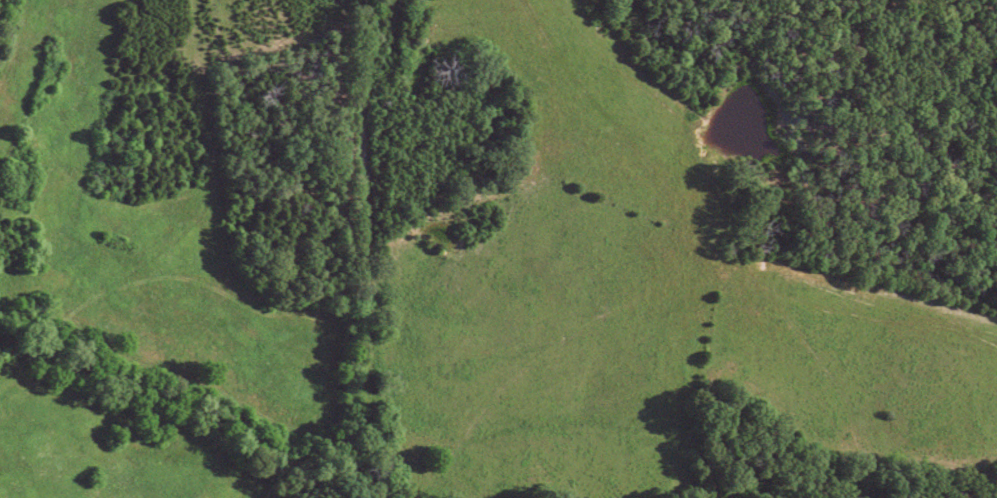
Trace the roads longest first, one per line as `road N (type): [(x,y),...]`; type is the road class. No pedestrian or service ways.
road 1 (residential): [(390,0),(360,143),(390,497)]

